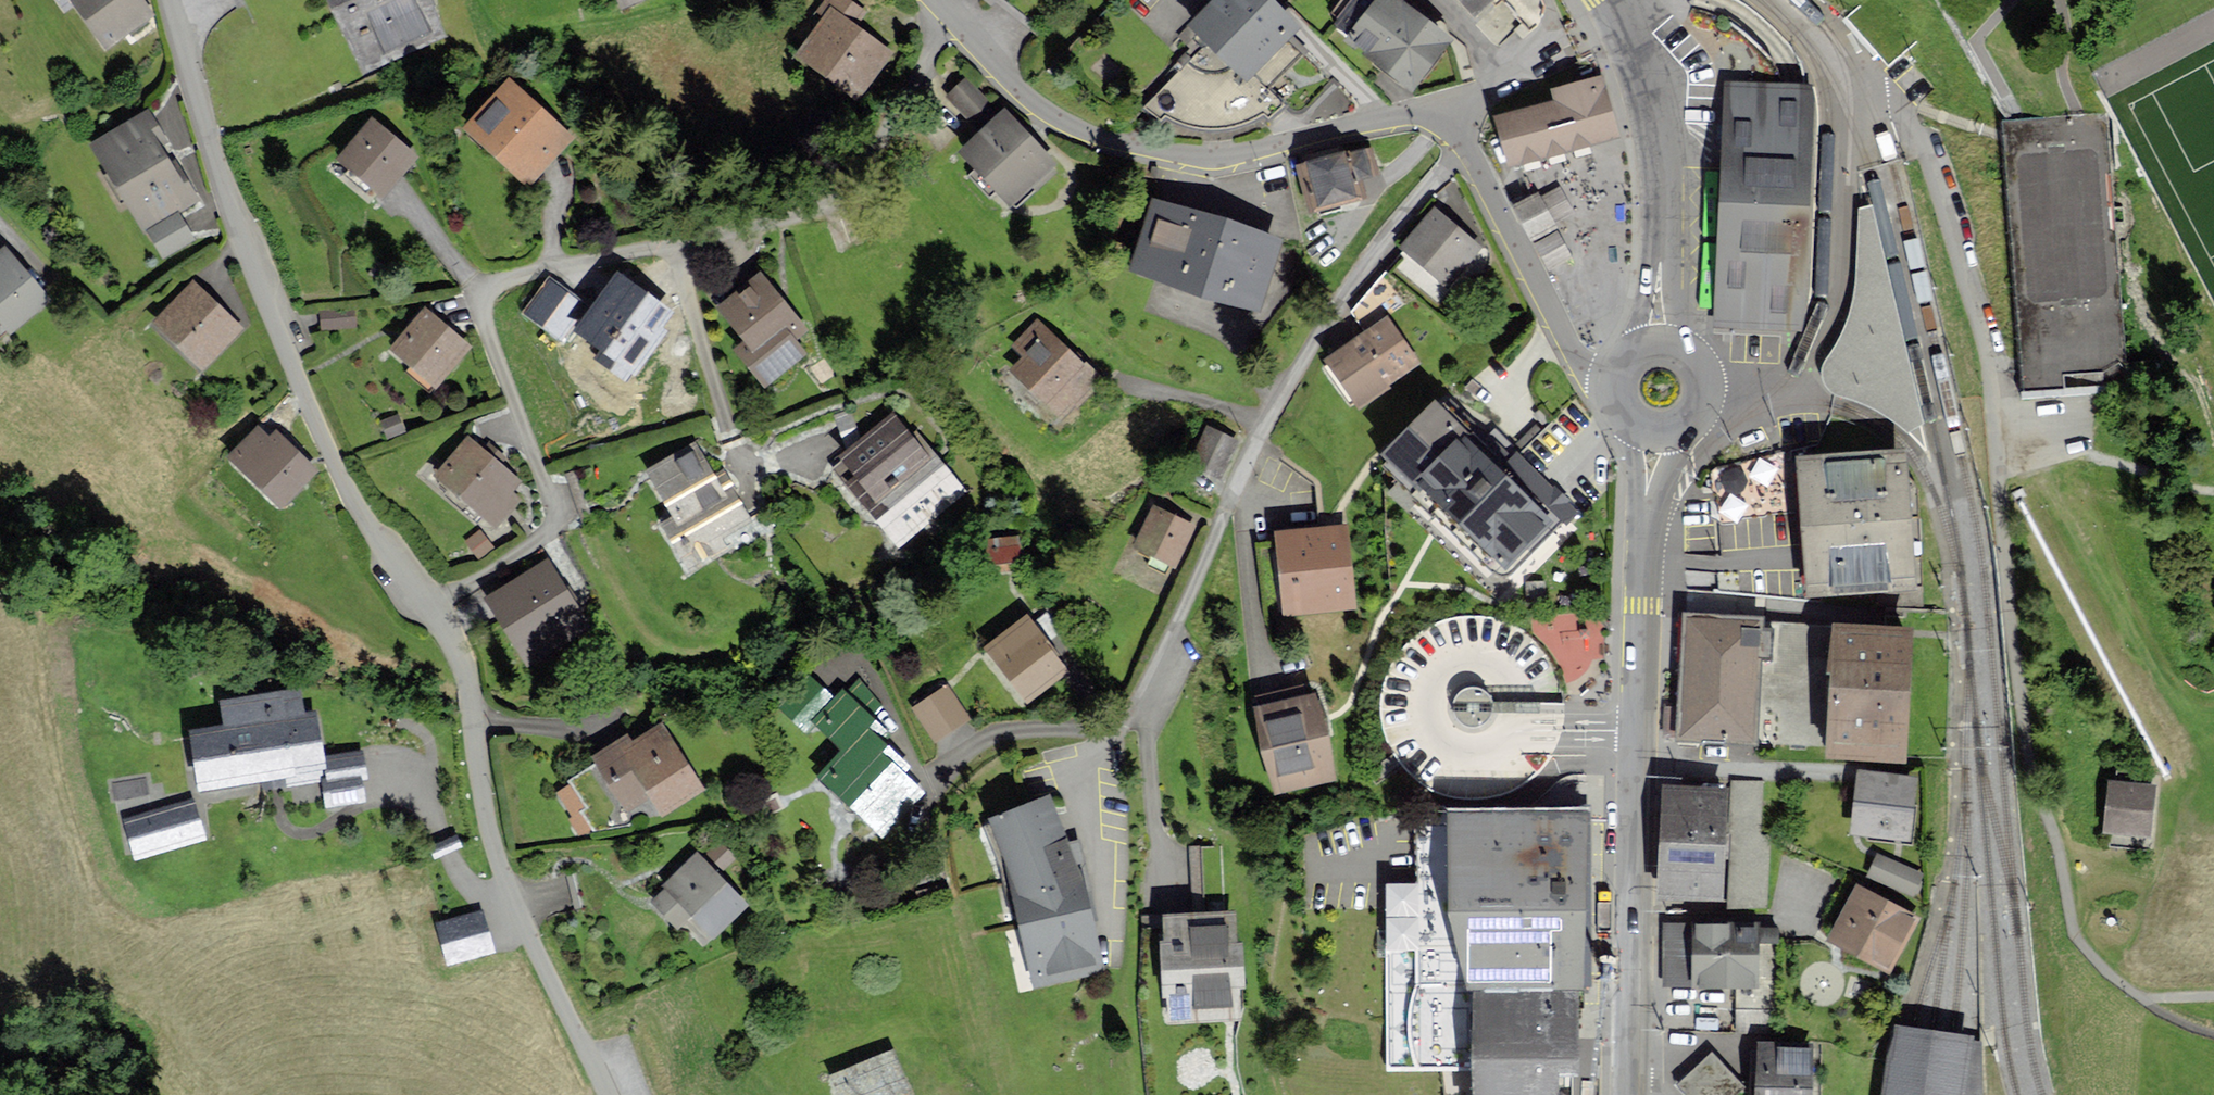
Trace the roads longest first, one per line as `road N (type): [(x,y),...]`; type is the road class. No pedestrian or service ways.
road 1 (residential): [(169,0),(214,160),(334,466),(457,651),(496,851),(608,1094)]
road 2 (residential): [(1469,147),(1378,246),(1315,341),(1267,423),(1130,723),(1120,732),(1008,734),(969,753),(940,780)]
road 3 (secondary): [(1654,443),(1635,730),(1631,1067)]
road 4 (residential): [(1455,126),(1388,117),(1201,155),(1106,139),(1060,119),(1009,79),(937,0)]
road 5 (secondary): [(1611,0),(1657,136),(1658,337)]
road 6 (unclassified): [(1609,395),(1578,355),(1469,147)]
road 7 (secondary): [(1654,443),(1692,434),(1716,394),(1697,349),(1658,337)]

